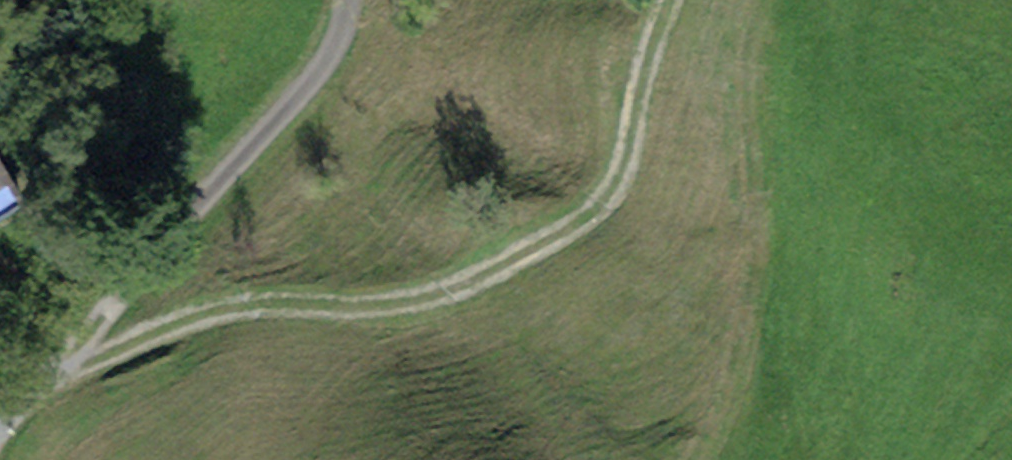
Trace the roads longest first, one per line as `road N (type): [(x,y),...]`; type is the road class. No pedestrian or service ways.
road 1 (track): [(60,355),(156,316),(240,302),(409,301),(468,285),(555,235),(606,193),(629,159),(641,75),(668,0)]
road 2 (track): [(347,0),(345,29),(321,71),(138,256),(60,355),(0,401)]
road 3 (track): [(772,0),(759,238),(740,349),(694,459)]

